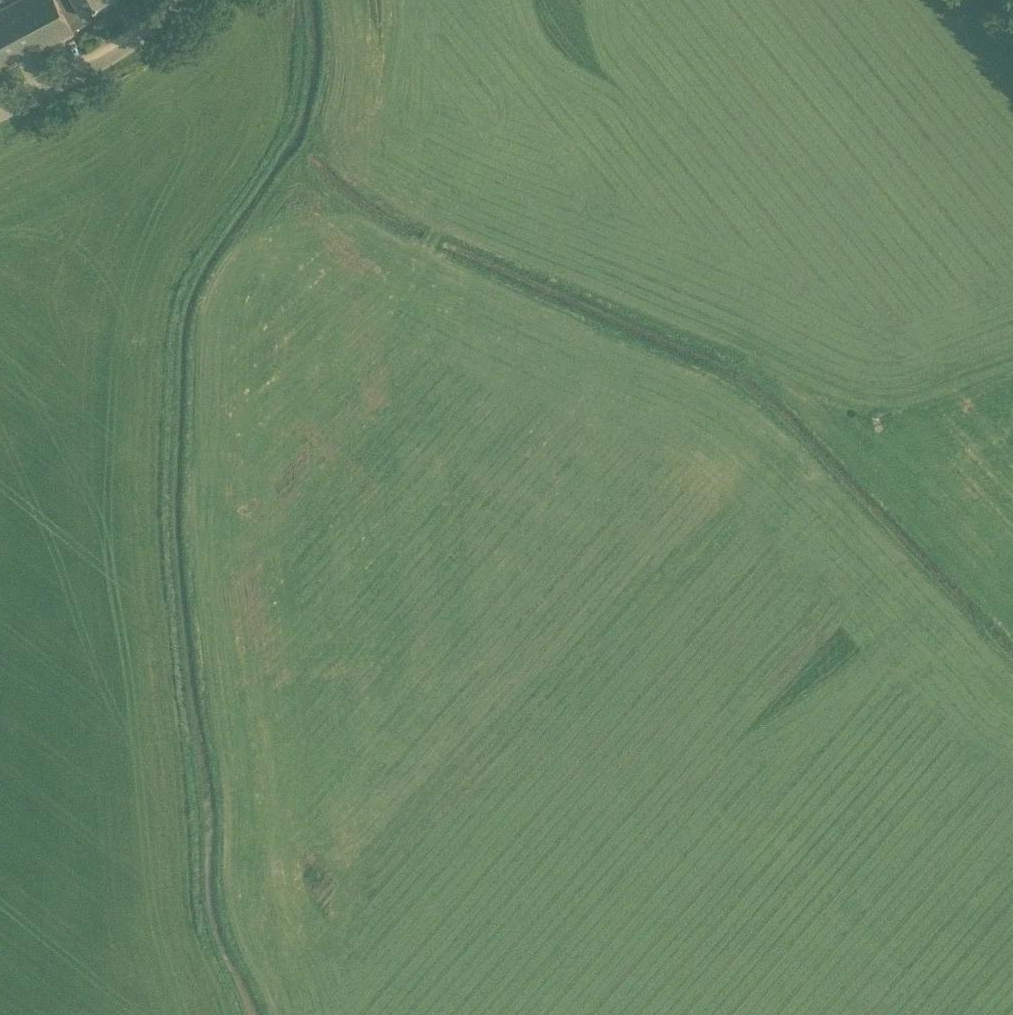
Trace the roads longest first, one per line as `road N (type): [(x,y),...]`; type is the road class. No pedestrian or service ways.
road 1 (unclassified): [(0,110),(130,44),(183,0)]

